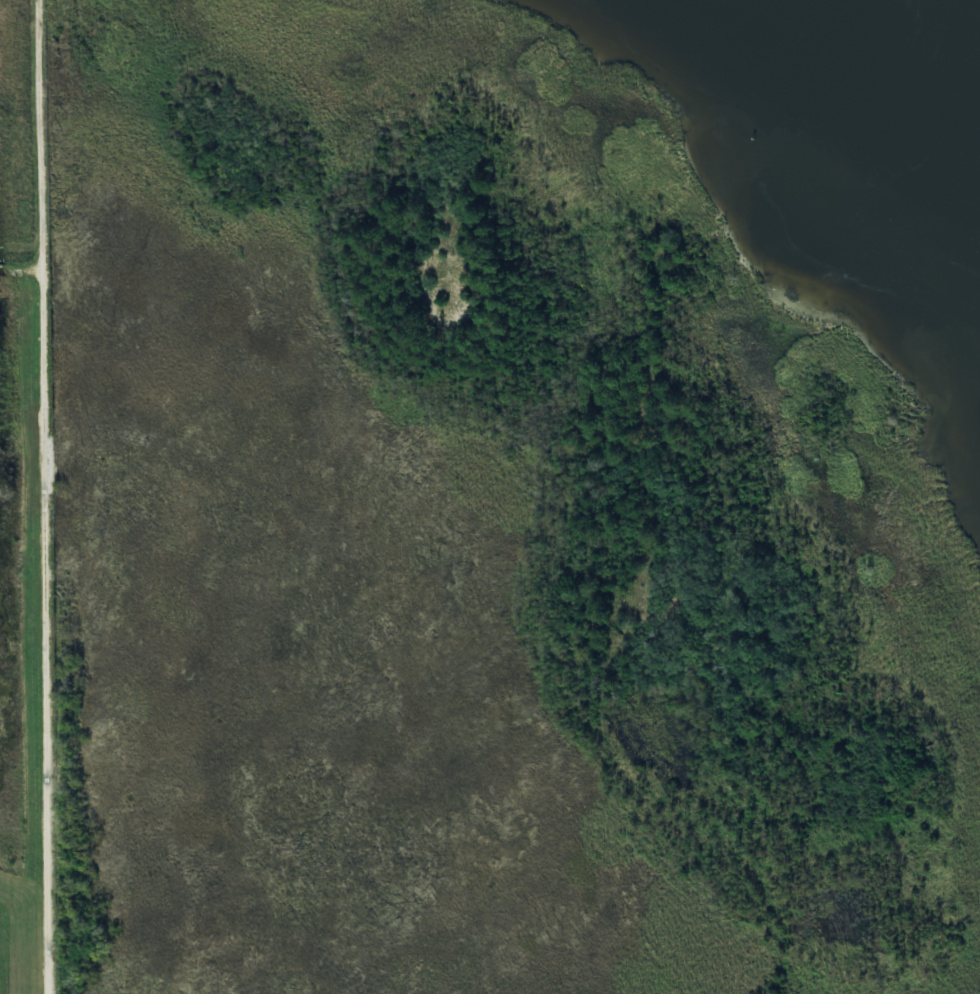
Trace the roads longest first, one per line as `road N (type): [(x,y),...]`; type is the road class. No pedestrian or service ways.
road 1 (residential): [(49,0),(54,993)]

